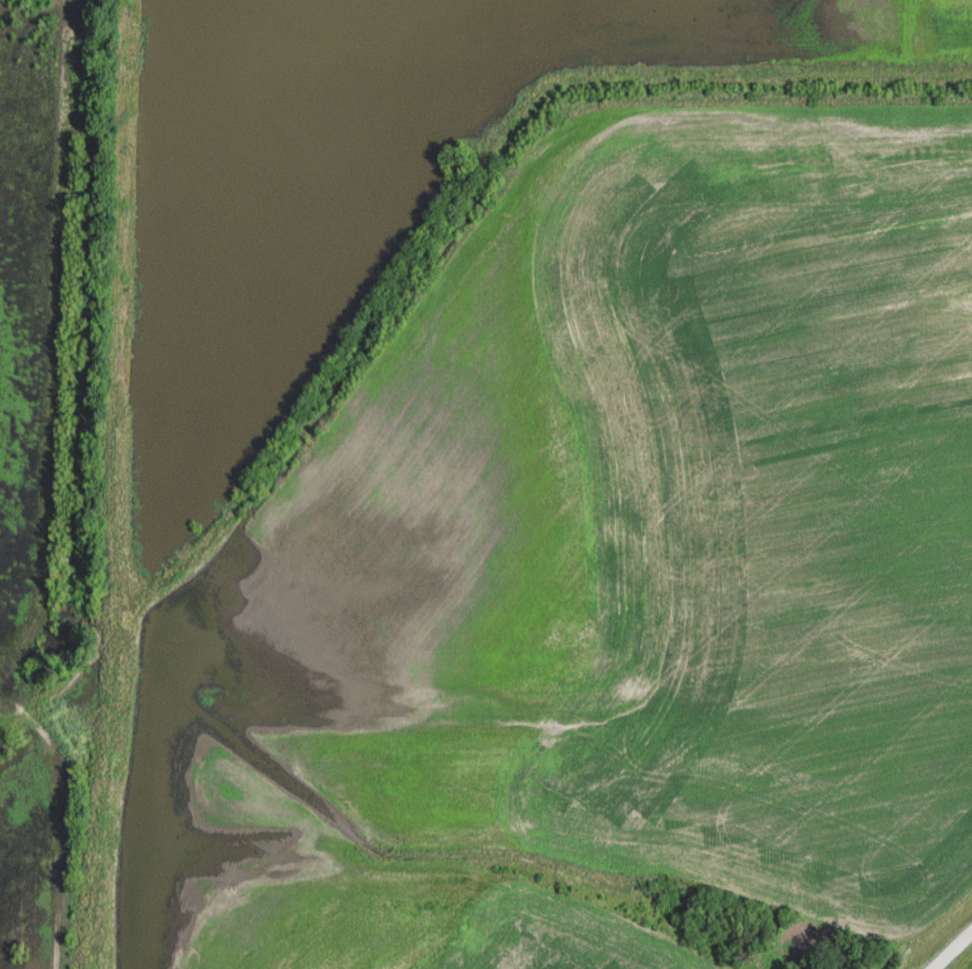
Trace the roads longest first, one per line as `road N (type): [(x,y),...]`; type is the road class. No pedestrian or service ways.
road 1 (residential): [(40,715),(22,698),(36,629),(63,0)]
road 2 (residential): [(60,968),(65,754),(28,720),(0,726)]

